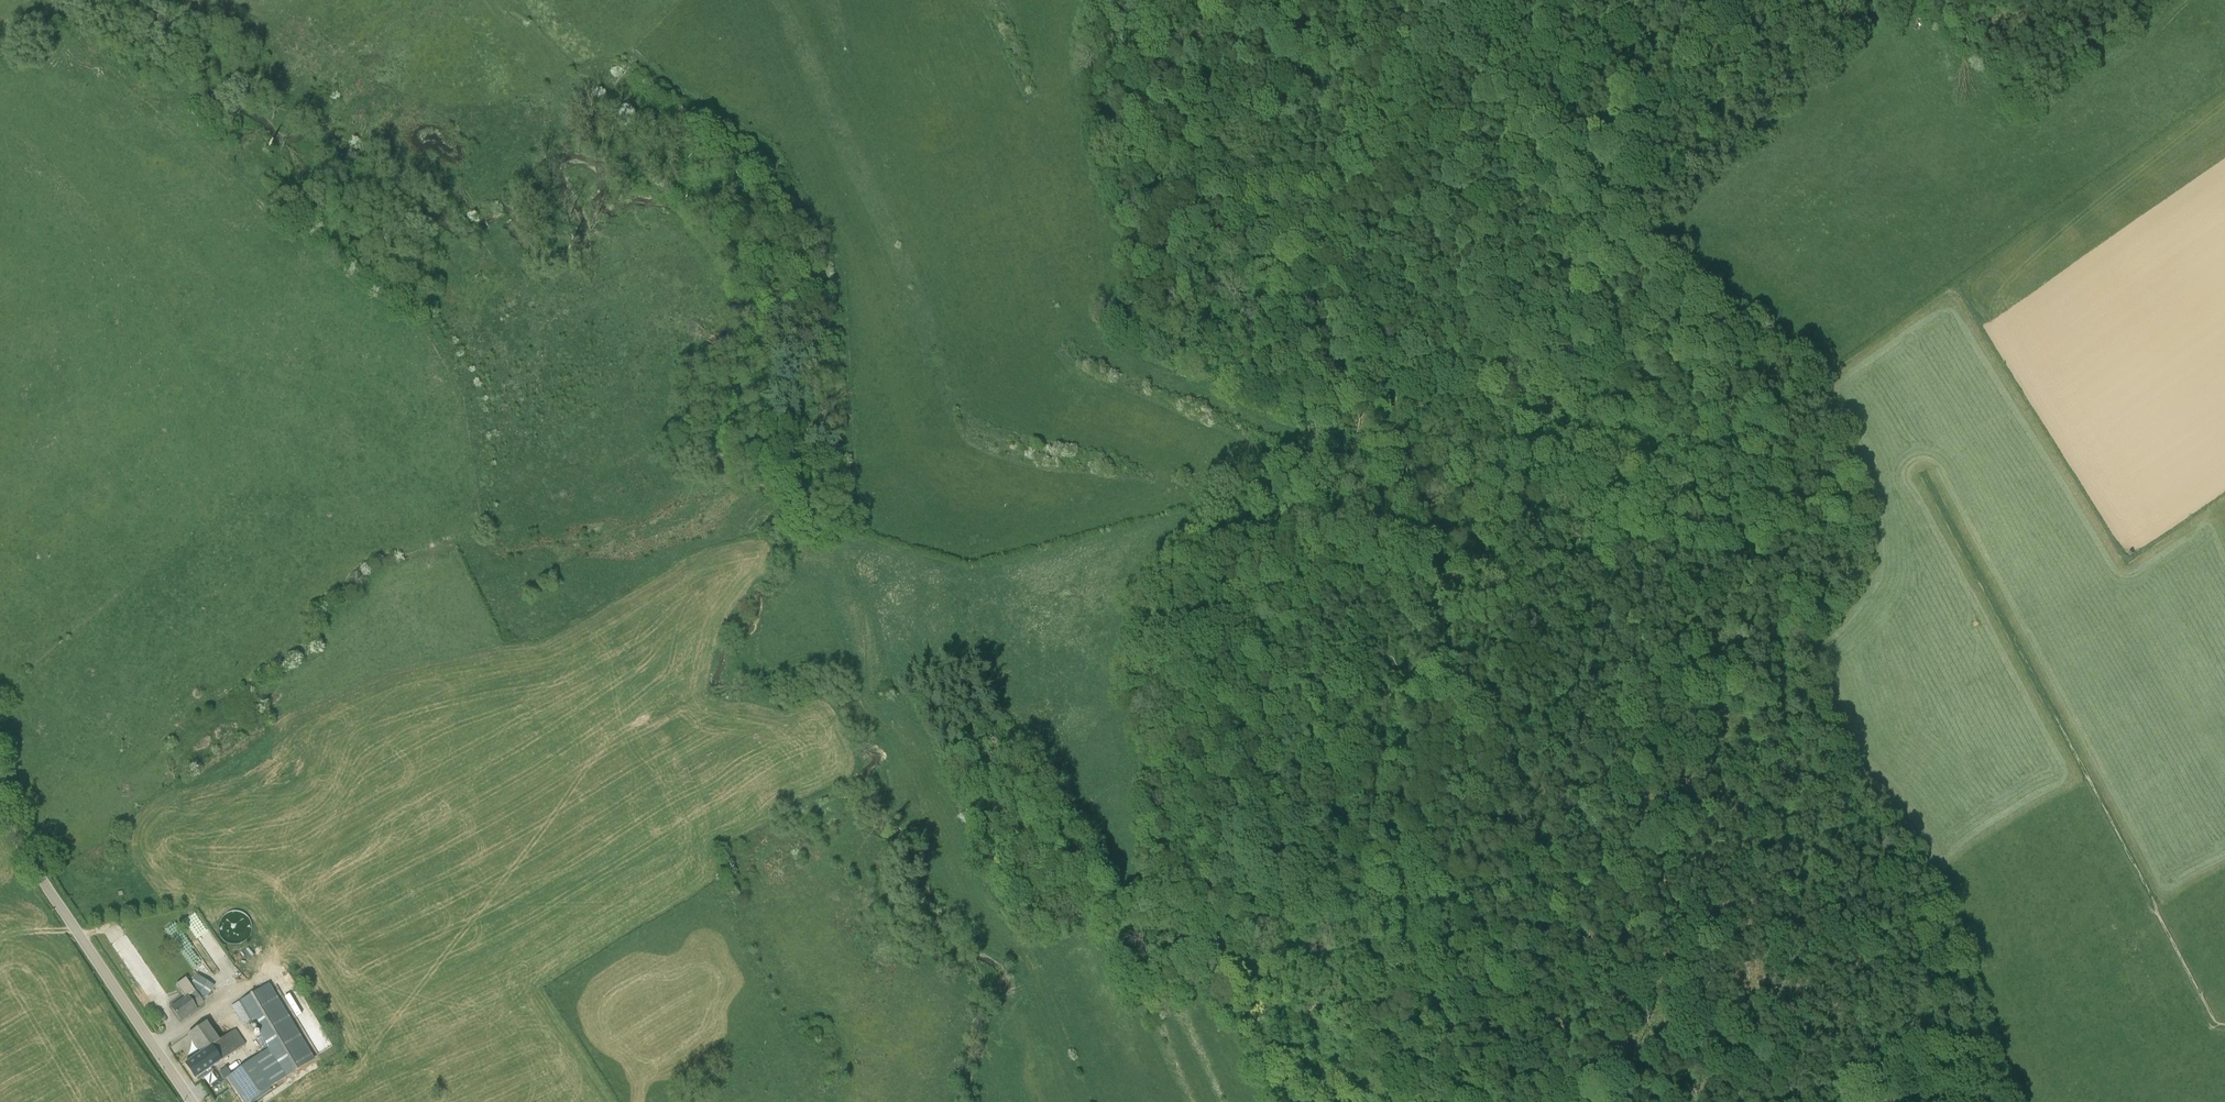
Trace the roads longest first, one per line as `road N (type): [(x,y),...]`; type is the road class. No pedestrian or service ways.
road 1 (unclassified): [(191,1101),(0,806)]

